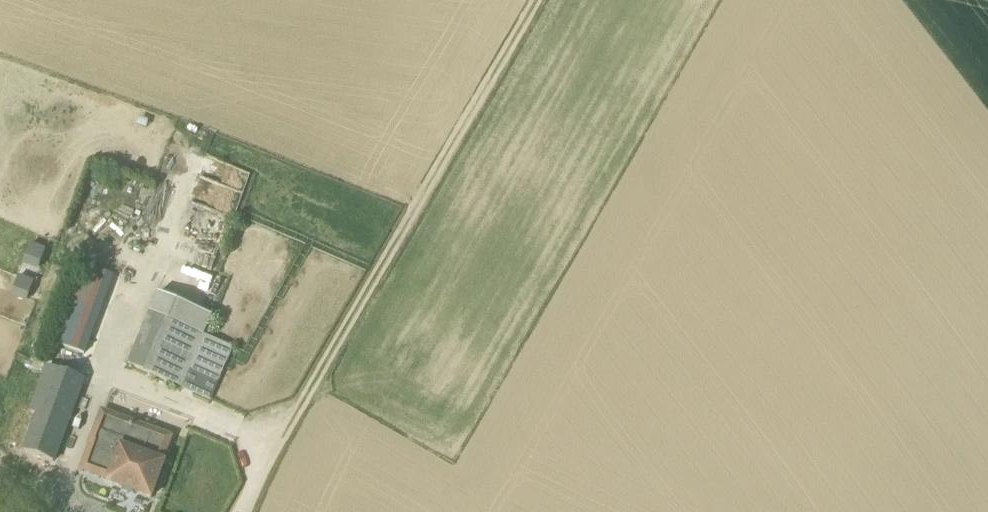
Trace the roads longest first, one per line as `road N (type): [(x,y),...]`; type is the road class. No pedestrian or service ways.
road 1 (track): [(243,511),(535,0)]

